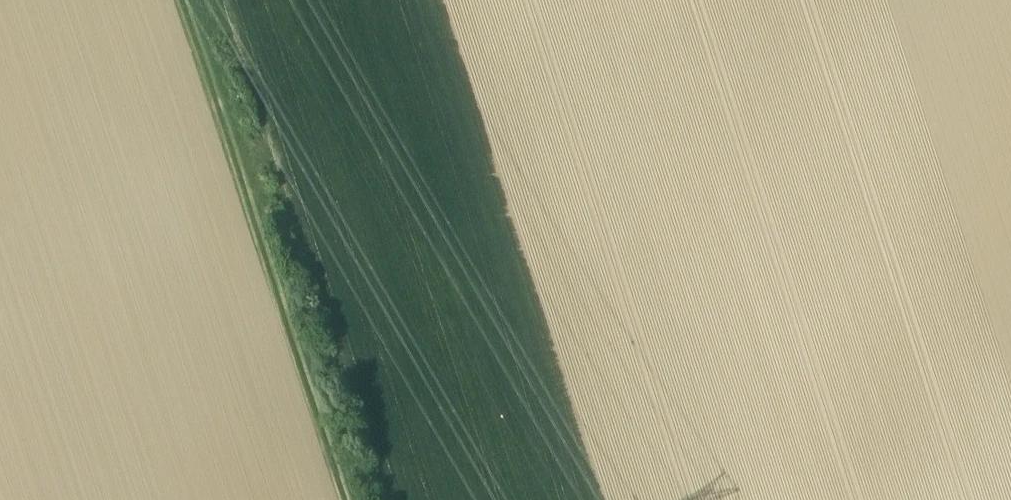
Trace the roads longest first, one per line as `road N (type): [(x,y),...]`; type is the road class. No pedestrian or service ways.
road 1 (track): [(345,499),(178,0)]

